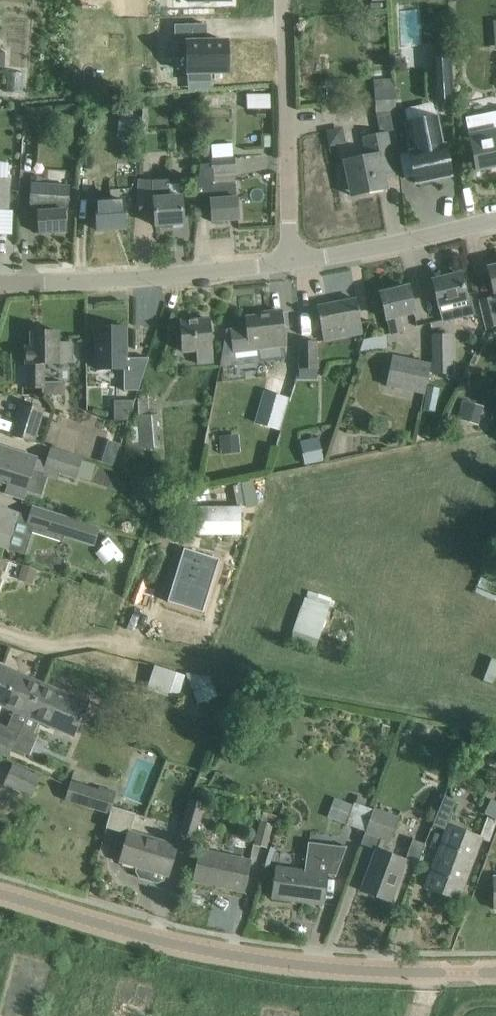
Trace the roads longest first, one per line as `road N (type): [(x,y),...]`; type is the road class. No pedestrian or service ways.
road 1 (unclassified): [(495,973),(247,959),(0,896)]
road 2 (residential): [(7,282),(120,280),(293,262)]
road 3 (residential): [(293,262),(495,220)]
road 4 (residential): [(293,262),(287,123)]
road 5 (track): [(287,123),(284,0)]

